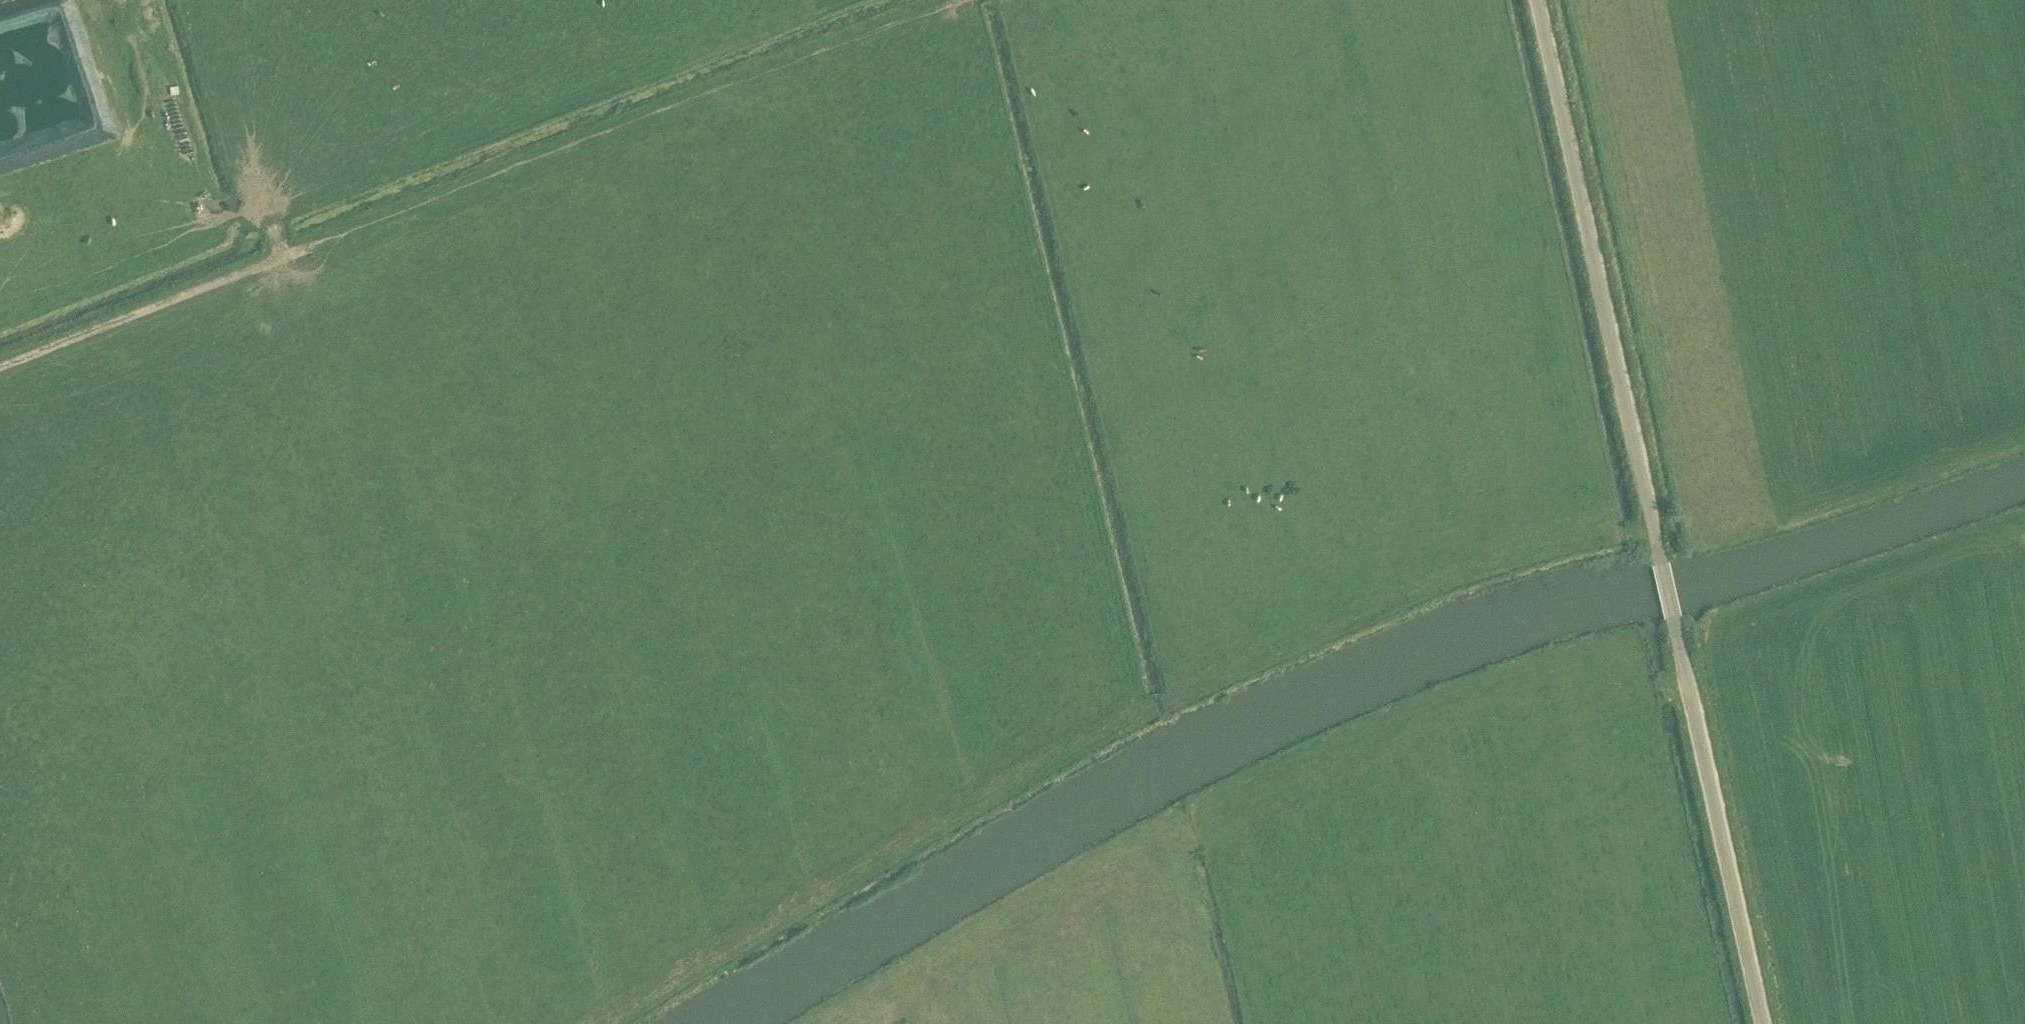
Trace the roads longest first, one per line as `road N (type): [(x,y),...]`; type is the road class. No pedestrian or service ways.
road 1 (unclassified): [(1763,1023),(1538,0)]

